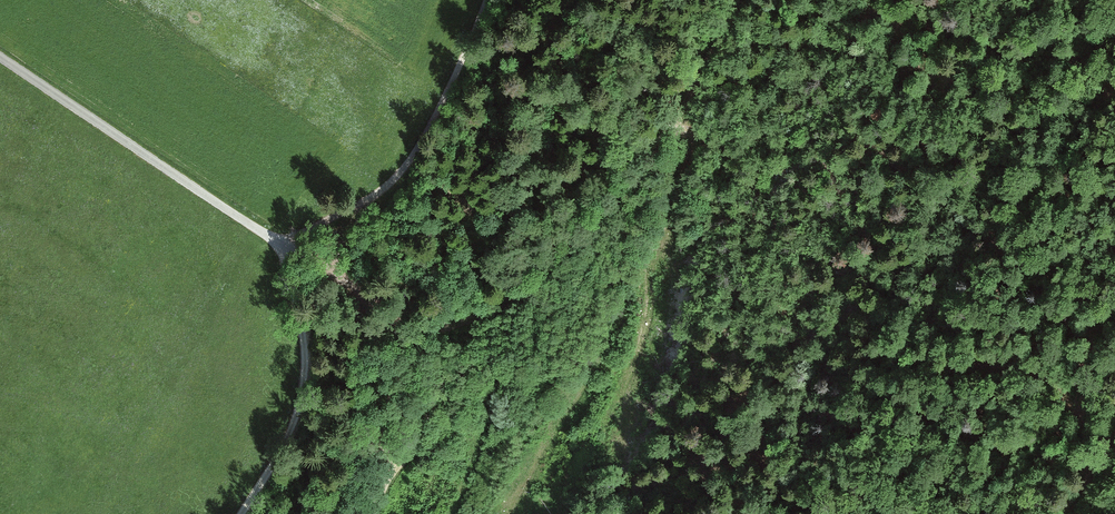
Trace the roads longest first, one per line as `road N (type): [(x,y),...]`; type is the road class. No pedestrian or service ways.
road 1 (track): [(284,244),(325,263),(404,331),(455,326),(524,291),(634,185),(735,0)]
road 2 (track): [(241,513),(301,399),(310,360),(284,244),(368,199),(424,153),(483,0)]
road 3 (unclassified): [(0,58),(284,244)]
road 4 (track): [(388,466),(404,458),(449,392),(479,391),(486,403),(484,431),(450,513)]
road 5 (track): [(404,331),(388,466),(368,513)]
road 6 (track): [(368,199),(325,263),(304,333)]

